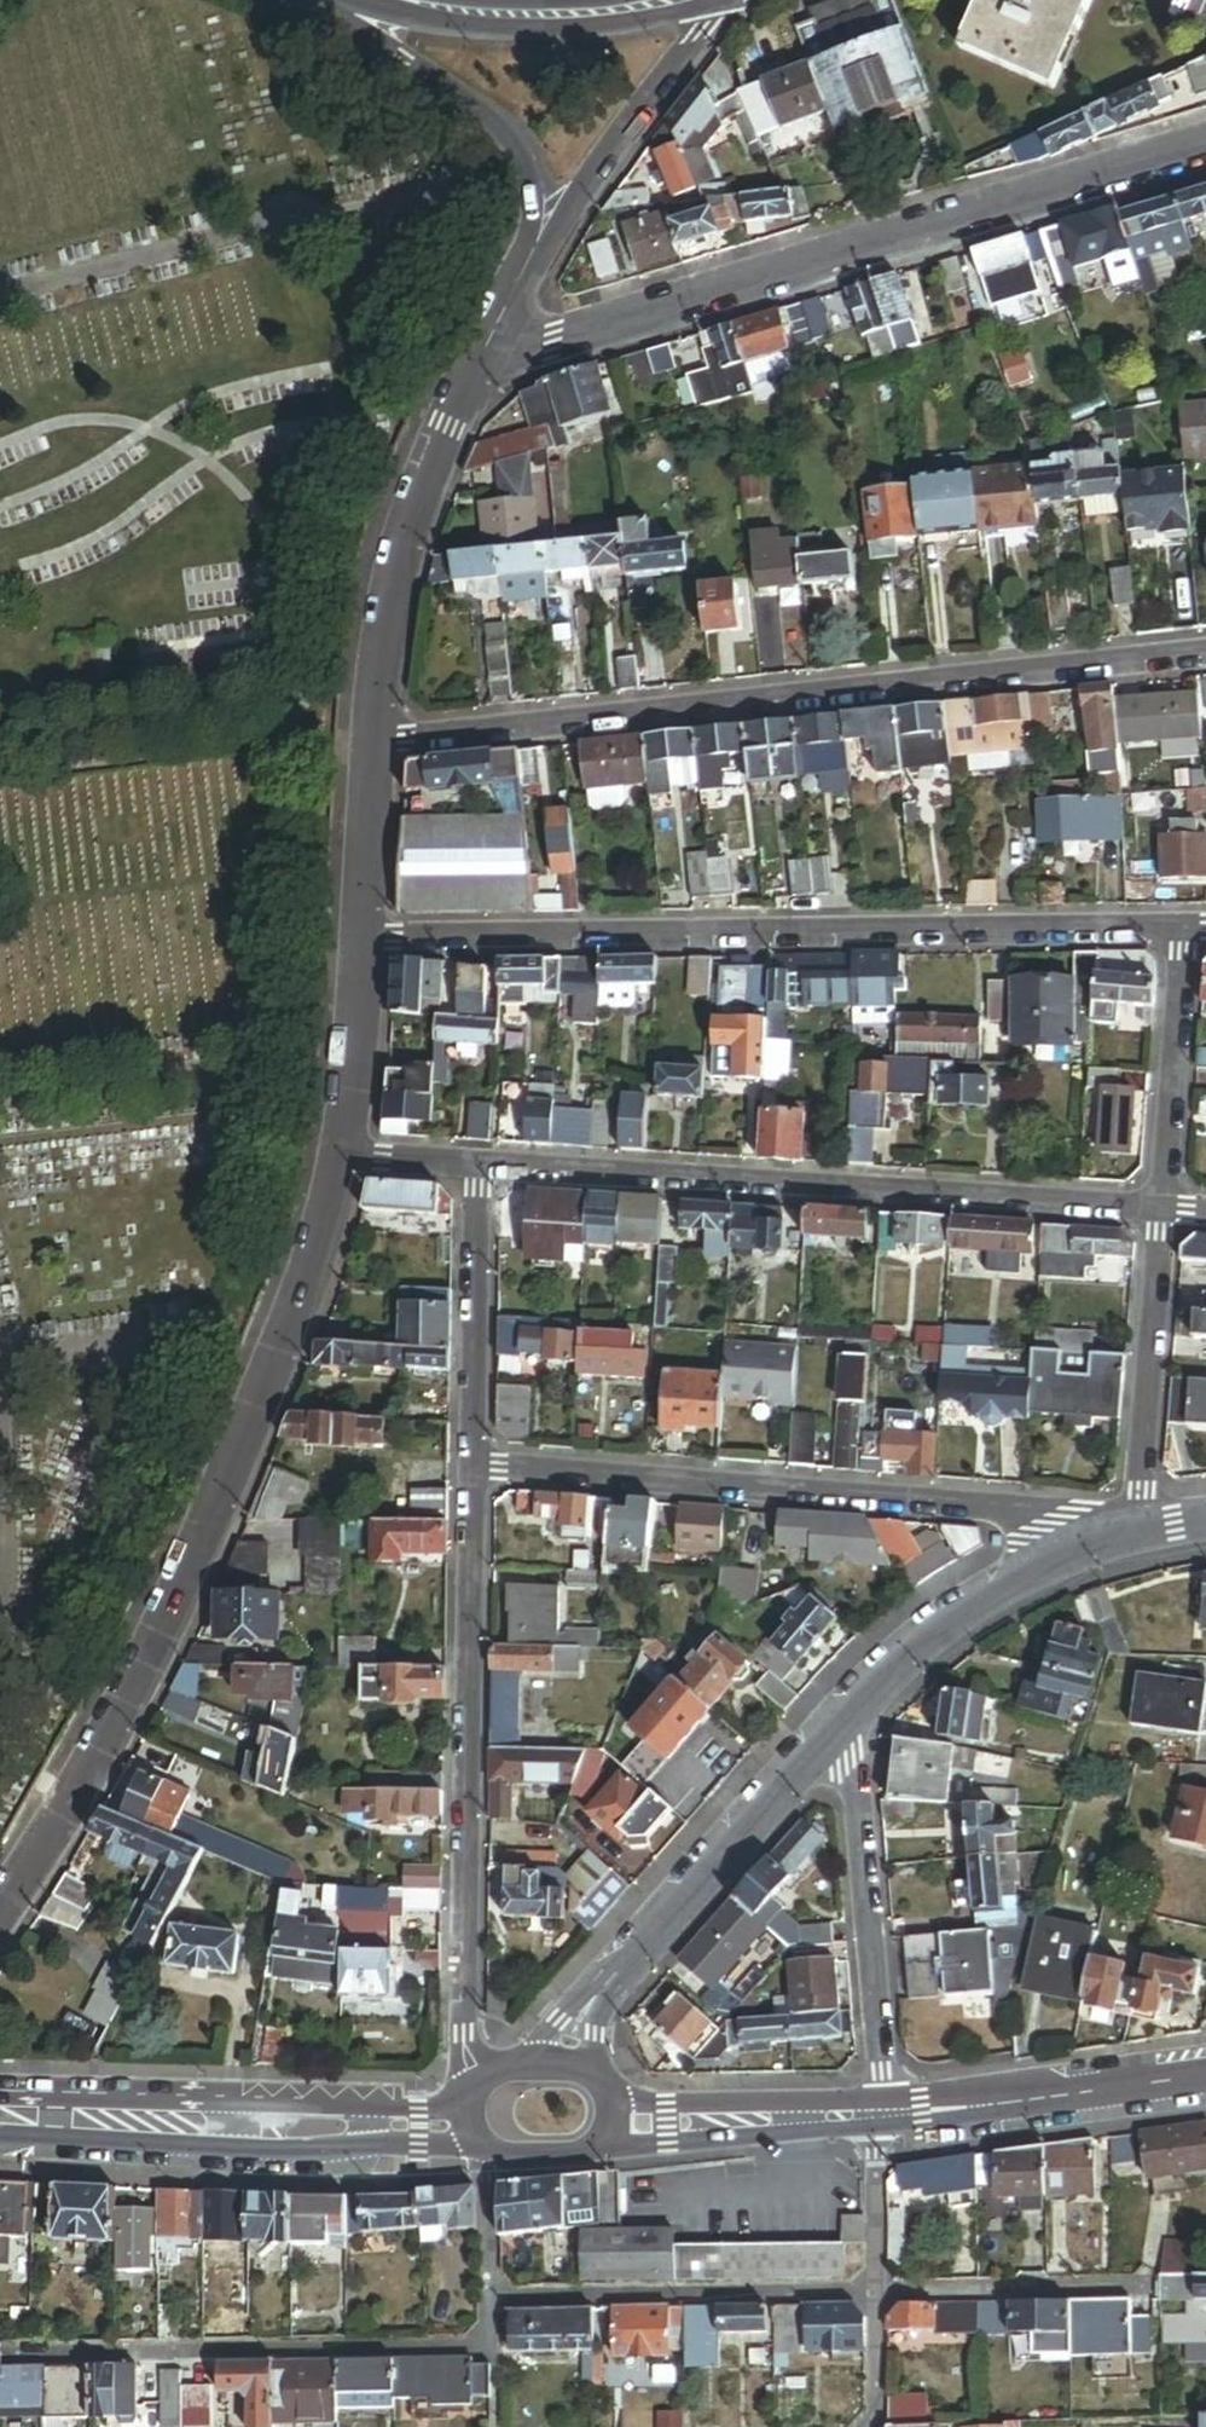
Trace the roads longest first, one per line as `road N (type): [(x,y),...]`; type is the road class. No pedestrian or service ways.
road 1 (secondary): [(0,894),(498,0)]
road 2 (residential): [(378,743),(1205,653)]
road 3 (residential): [(0,1912),(62,1815),(158,1630),(266,1386),(343,1159)]
road 4 (residential): [(365,942),(1188,931)]
road 5 (secondary): [(378,0),(0,678)]
road 6 (residential): [(479,364),(1205,147)]
road 7 (residential): [(1162,1214),(481,1170)]
road 8 (residential): [(475,1466),(1136,1525)]
road 9 (residential): [(490,2098),(467,2064),(475,1466)]
road 10 (tertiary): [(487,2118),(0,2113)]
road 11 (tertiary): [(846,1707),(597,1995),(573,2031),(558,2082)]
road 12 (residential): [(846,1707),(883,2120)]
road 13 (residential): [(378,743),(398,574),(440,447),(479,364)]
road 14 (residential): [(348,0),(472,105),(518,156),(531,201),(522,273)]
road 15 (tertiary): [(1136,1525),(972,1603),(846,1707)]
road 16 (residential): [(522,273),(717,0)]
road 17 (tertiary): [(1205,2073),(883,2120)]
road 18 (residential): [(1136,1525),(1162,1214)]
road 19 (residential): [(883,2120),(873,2426)]
road 20 (residential): [(475,1466),(481,1170)]
road 21 (tertiary): [(883,2120),(668,2122),(595,2114)]
road 22 (residential): [(1162,1214),(1188,931)]
road 23 (secondary): [(409,0),(488,11),(649,0)]
road 24 (residential): [(343,1159),(365,942)]
road 25 (residential): [(365,942),(378,743)]
road 26 (residential): [(481,1170),(343,1159)]
road 27 (tertiary): [(487,2118),(509,2142),(567,2143),(587,2133),(595,2114)]

